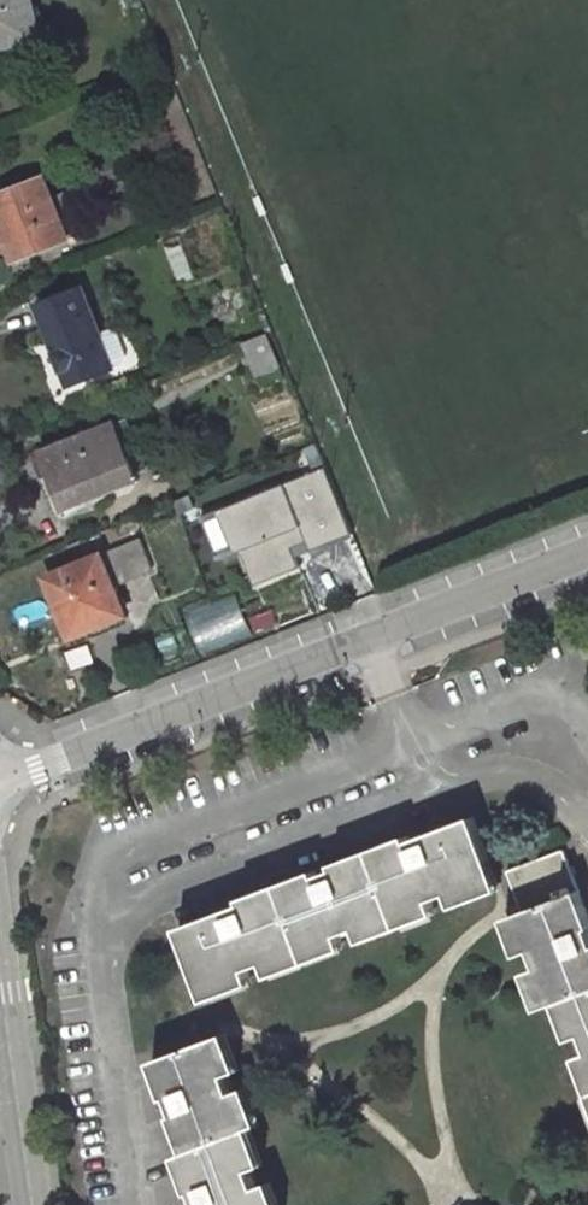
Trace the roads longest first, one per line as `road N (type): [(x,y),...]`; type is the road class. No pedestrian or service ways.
road 1 (residential): [(144,1204),(98,903),(122,852),(414,738)]
road 2 (residential): [(0,778),(370,634)]
road 3 (tertiary): [(33,1204),(0,966)]
road 4 (residential): [(370,634),(587,551)]
road 5 (residential): [(414,738),(527,699),(560,701),(587,723)]

